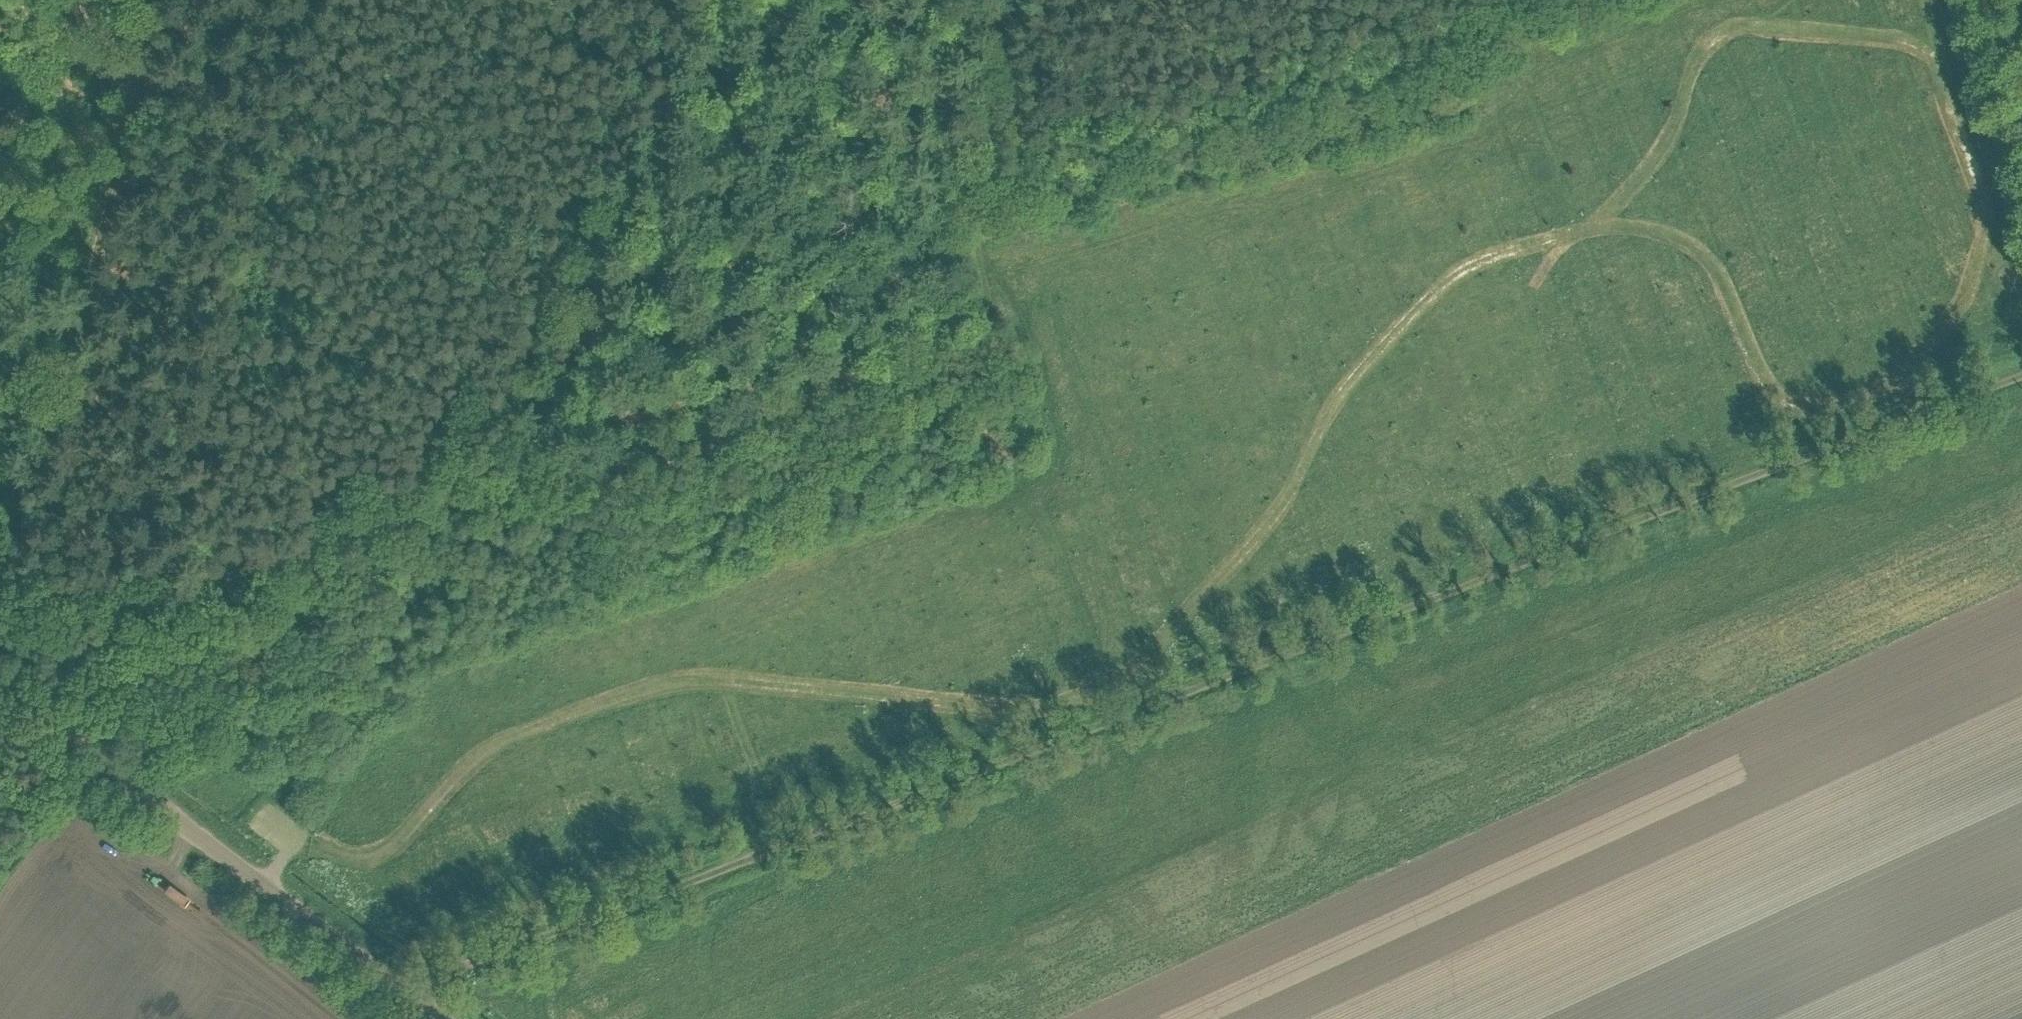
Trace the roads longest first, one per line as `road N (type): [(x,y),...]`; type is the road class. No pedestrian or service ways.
road 1 (track): [(1930,410),(452,971),(424,1006)]
road 2 (track): [(1001,0),(975,161),(990,327),(15,642),(0,661)]
road 3 (track): [(0,630),(160,0)]
road 4 (unclassified): [(441,1018),(0,685)]
road 5 (track): [(1951,17),(2021,227)]

